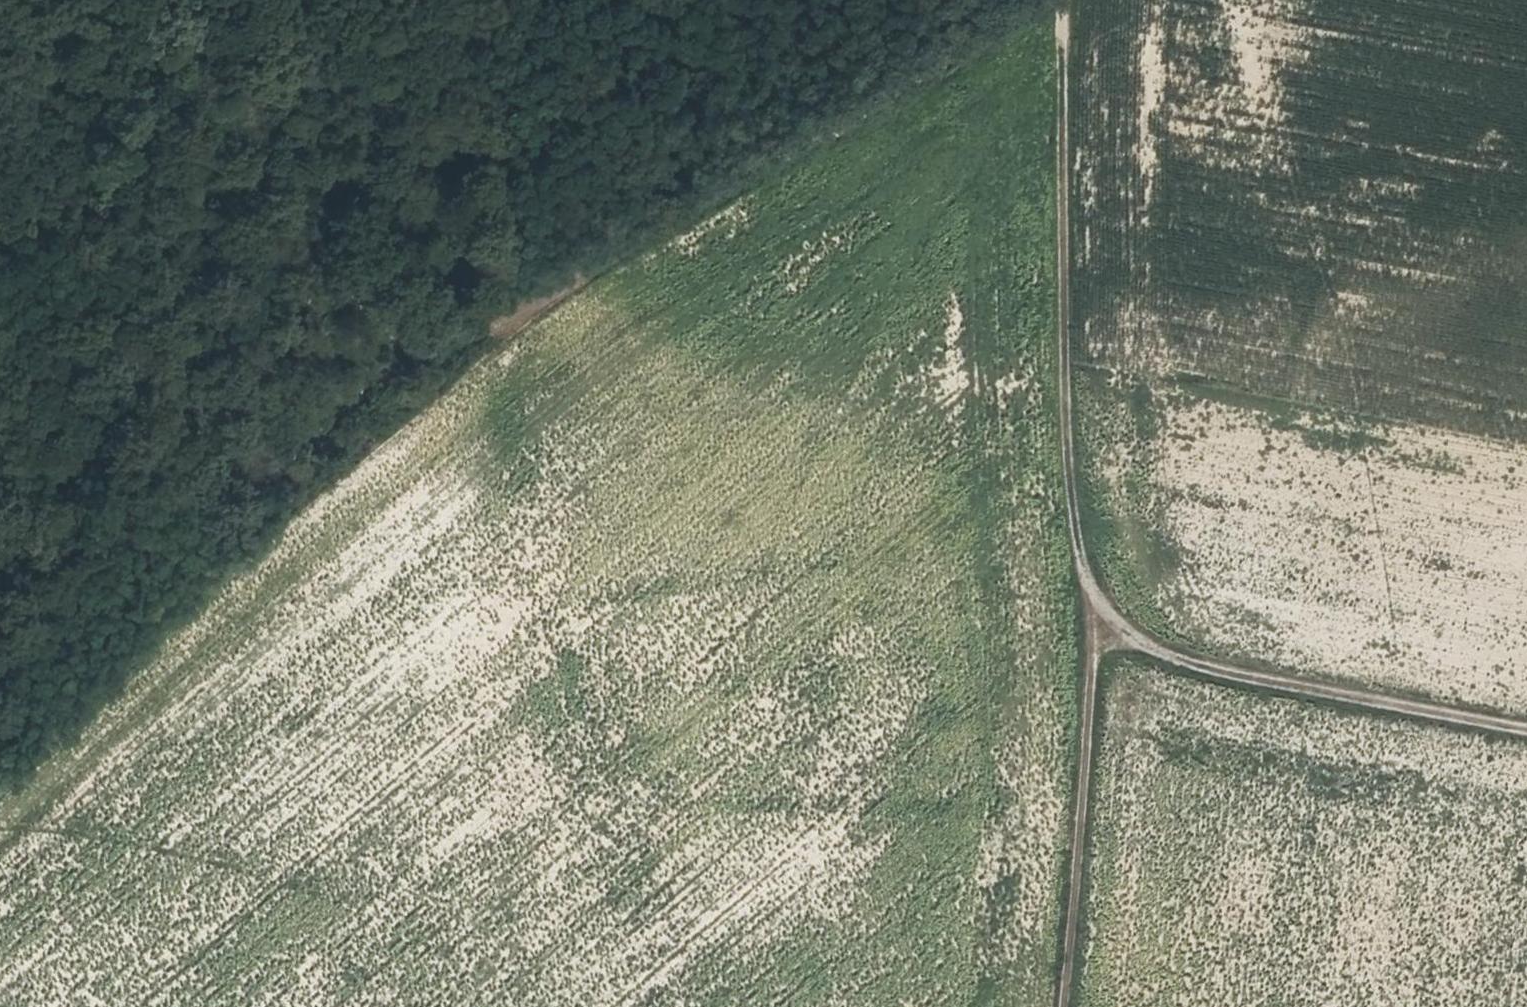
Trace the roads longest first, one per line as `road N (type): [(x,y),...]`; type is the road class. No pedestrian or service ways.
road 1 (track): [(1526,731),(1225,675),(1155,653),(1098,605),(1077,560),(1069,495),(1065,0)]
road 2 (track): [(1124,631),(1105,659),(1067,1006)]

